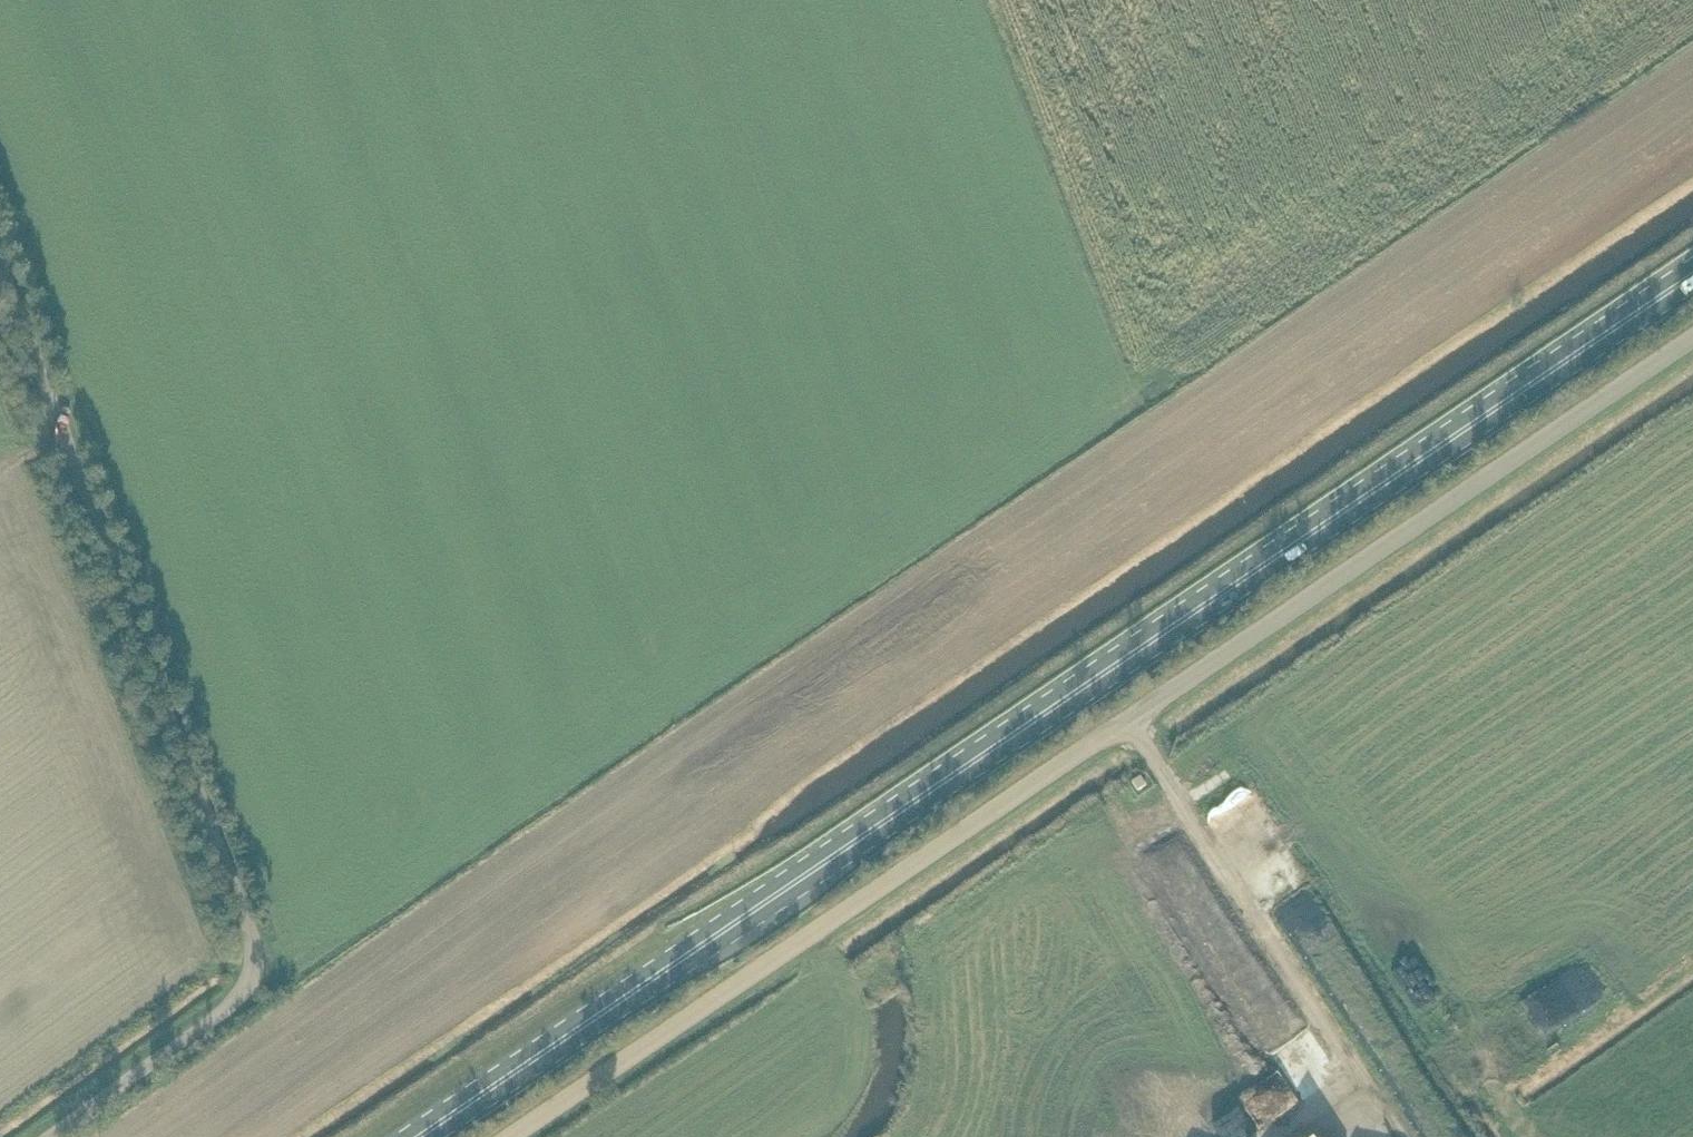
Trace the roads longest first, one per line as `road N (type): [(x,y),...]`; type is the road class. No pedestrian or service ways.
road 1 (primary): [(422,1136),(1692,278)]
road 2 (unclassified): [(522,1136),(1692,346)]
road 3 (unclassified): [(52,1136),(234,1004),(254,979),(255,962),(0,252)]

